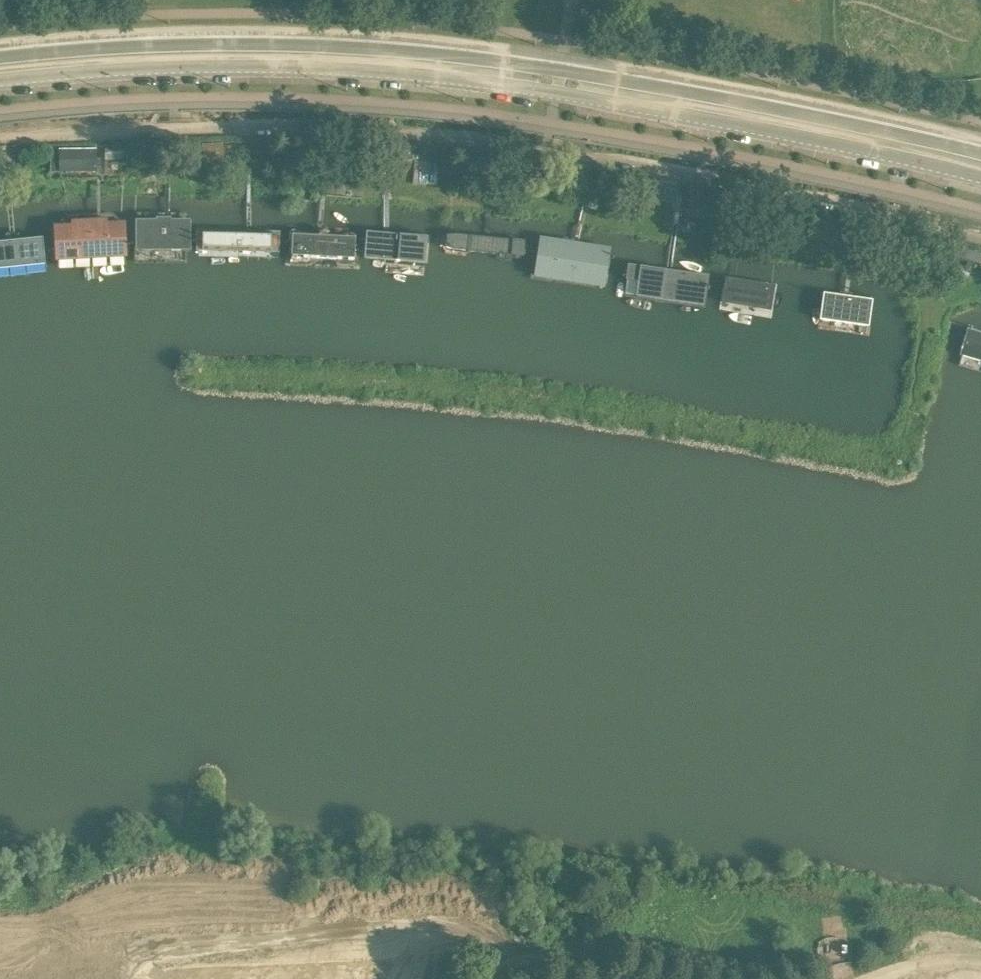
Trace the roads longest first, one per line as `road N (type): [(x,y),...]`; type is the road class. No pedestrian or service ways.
road 1 (residential): [(980,239),(484,144),(233,129),(0,141)]
road 2 (primary): [(414,50),(183,43),(0,56)]
road 3 (primary): [(980,155),(697,92)]
road 4 (primary): [(414,50),(558,85),(697,92)]
road 5 (primary): [(697,92),(562,60),(414,50)]

